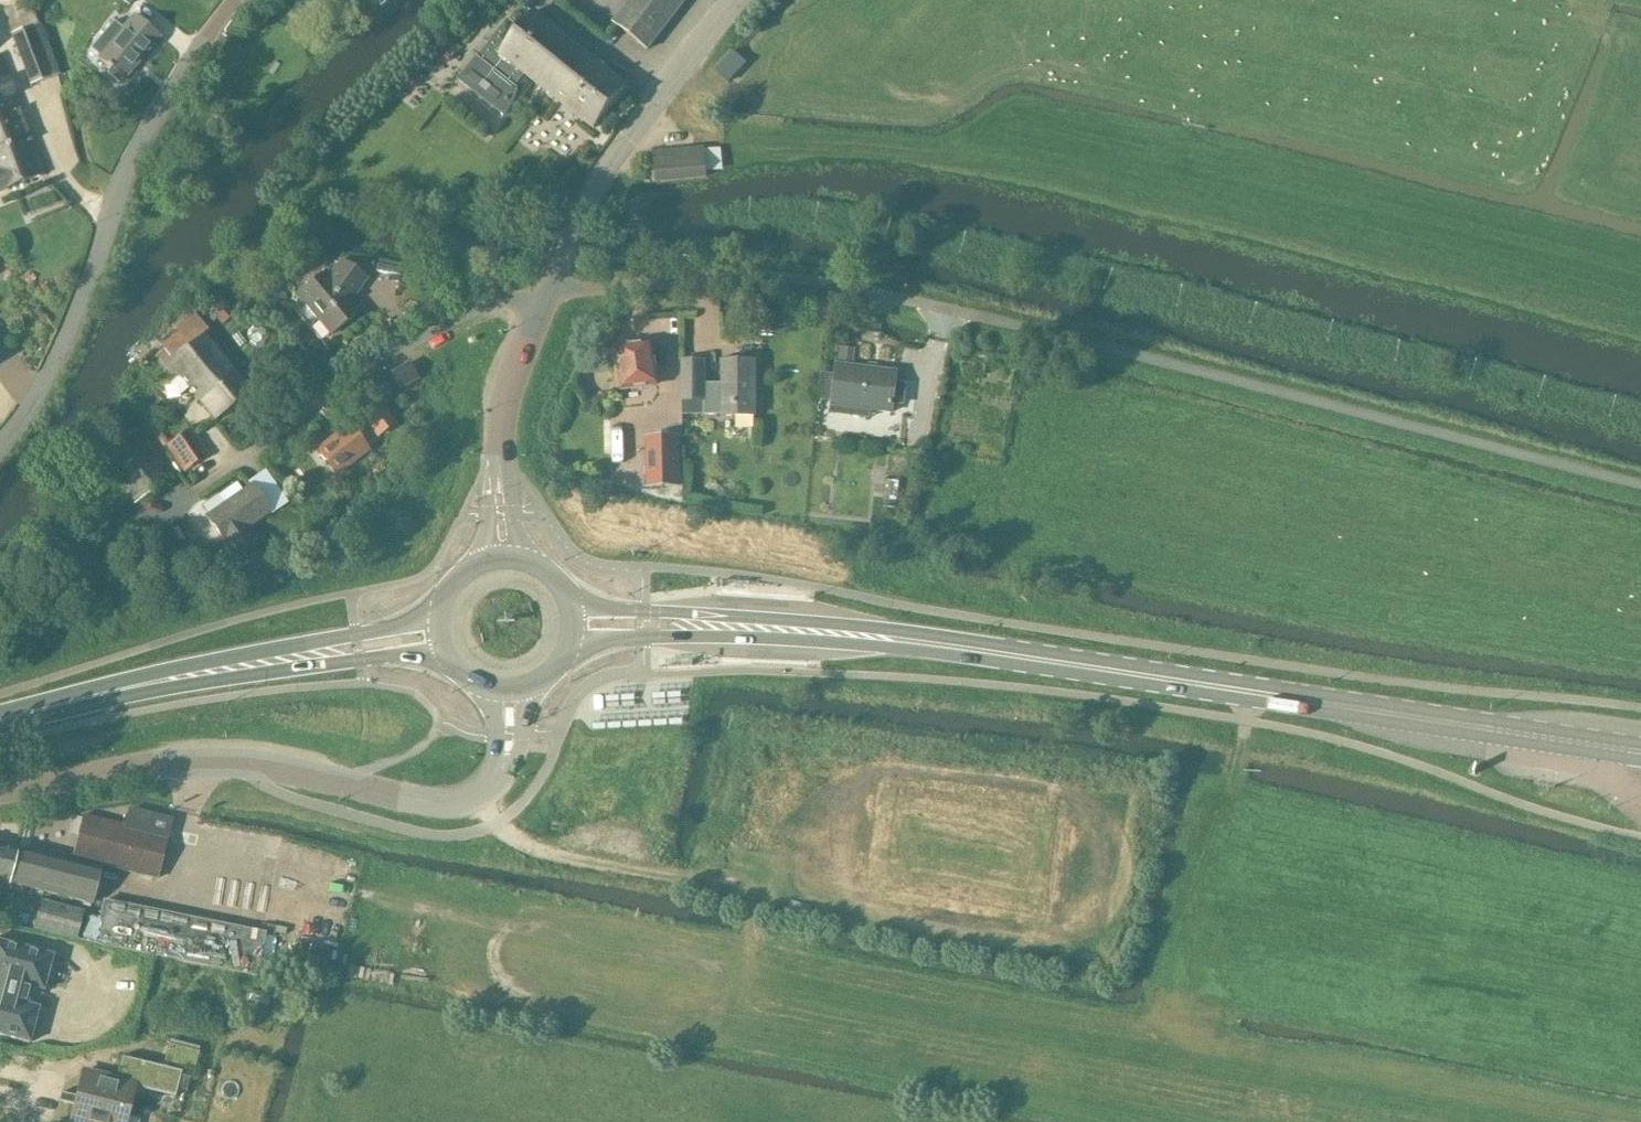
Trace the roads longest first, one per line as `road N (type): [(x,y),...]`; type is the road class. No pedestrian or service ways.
road 1 (unclassified): [(1640,483),(847,287),(735,277),(548,292)]
road 2 (primary): [(1640,751),(892,638),(574,623)]
road 3 (unclassified): [(0,794),(176,762),(465,803),(502,776),(508,693)]
road 4 (tertiary): [(0,442),(59,352),(120,179),(234,0)]
road 5 (primary): [(0,721),(137,686),(438,635)]
road 6 (unclassified): [(548,292),(471,312),(417,338),(197,487)]
road 7 (tertiary): [(548,292),(617,156),(671,80),(744,0)]
road 8 (tertiary): [(503,557),(502,415),(548,292)]
road 9 (track): [(477,798),(520,842),(552,856),(711,883)]

